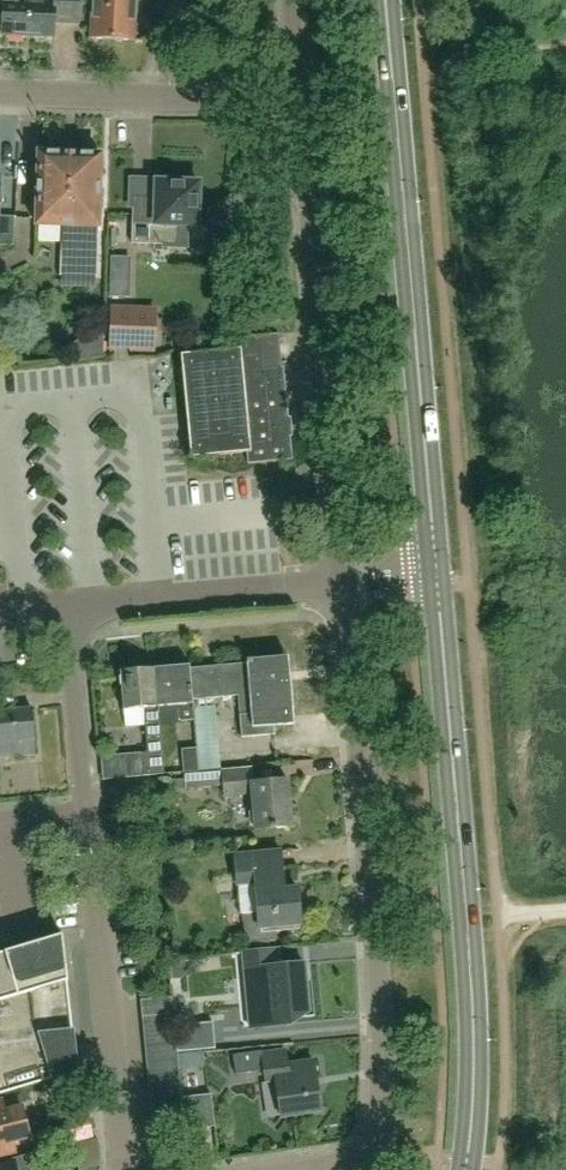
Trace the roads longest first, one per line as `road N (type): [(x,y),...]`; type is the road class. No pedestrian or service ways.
road 1 (residential): [(291,1169),(359,1159),(376,1146),(379,1125),(342,590)]
road 2 (secondary): [(433,586),(386,0)]
road 3 (secondary): [(464,1169),(471,981),(433,586)]
road 4 (residential): [(128,1169),(71,611)]
road 5 (residential): [(342,590),(300,100)]
road 6 (residential): [(300,100),(0,92)]
road 7 (residential): [(71,611),(342,590)]

